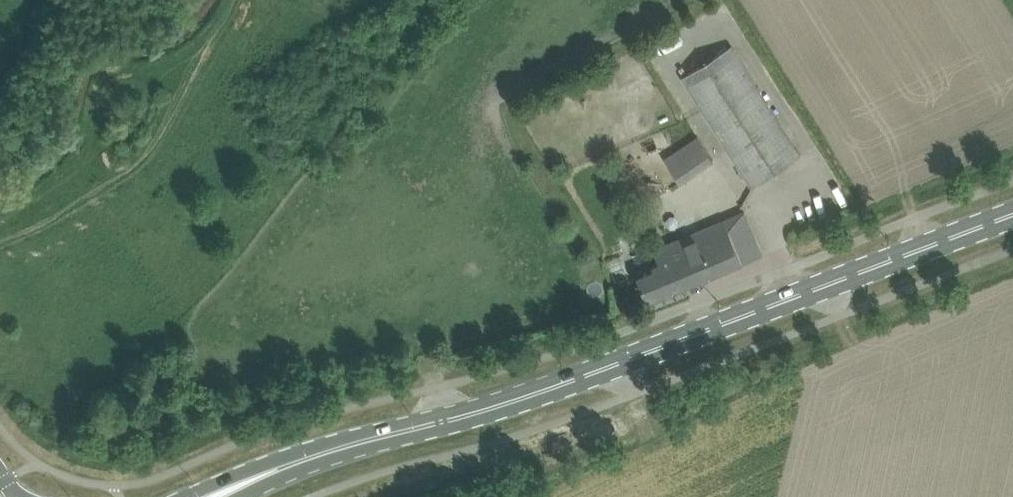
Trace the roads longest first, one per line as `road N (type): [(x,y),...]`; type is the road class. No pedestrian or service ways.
road 1 (primary): [(278,470),(526,396),(1012,214)]

